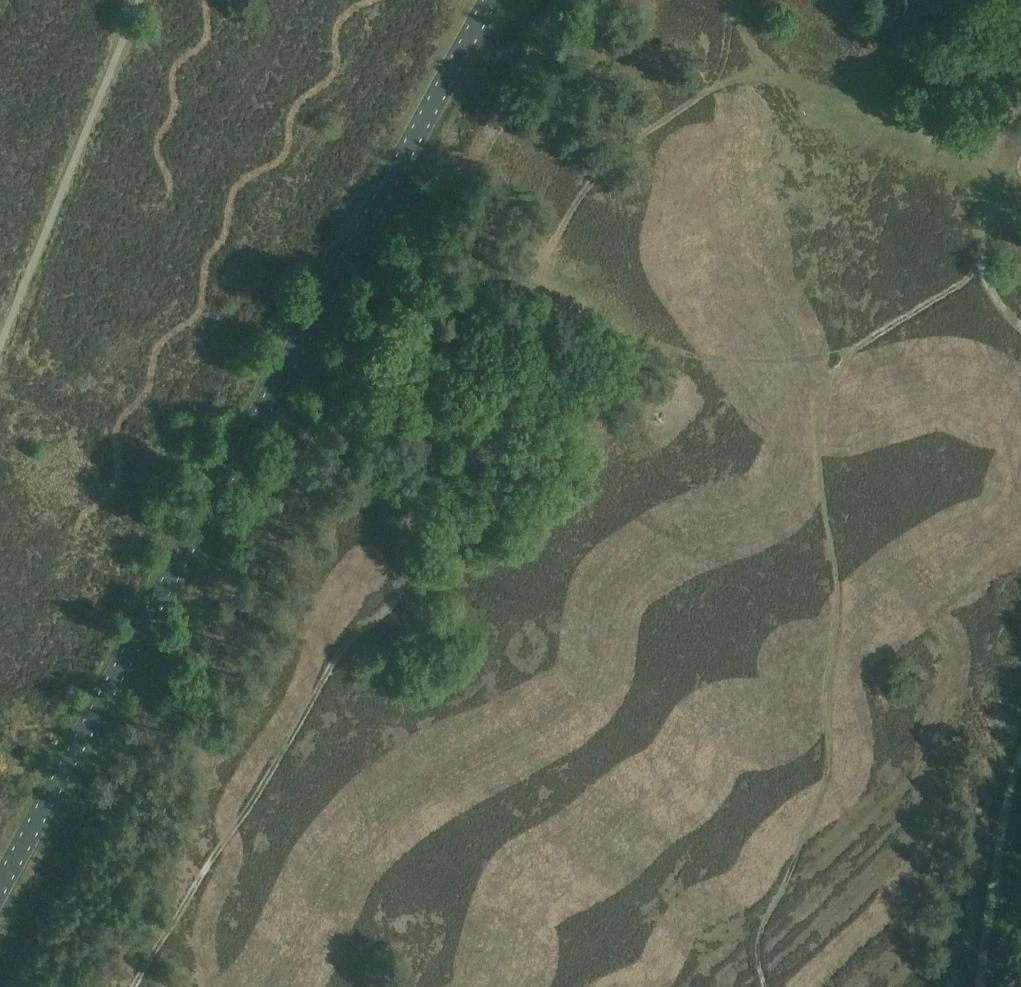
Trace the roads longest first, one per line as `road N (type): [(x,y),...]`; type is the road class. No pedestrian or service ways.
road 1 (track): [(135,986),(355,634),(403,595),(400,542),(422,472),(421,415),(471,282),(516,282),(701,359),(774,365),(847,352),(937,299)]
road 2 (tertiary): [(0,889),(492,0)]
road 3 (track): [(847,352),(818,427),(835,586),(826,772),(787,888),(762,930),(762,986)]
road 4 (track): [(1020,751),(979,986)]
road 5 (track): [(1020,126),(994,169),(981,272),(1020,322)]

